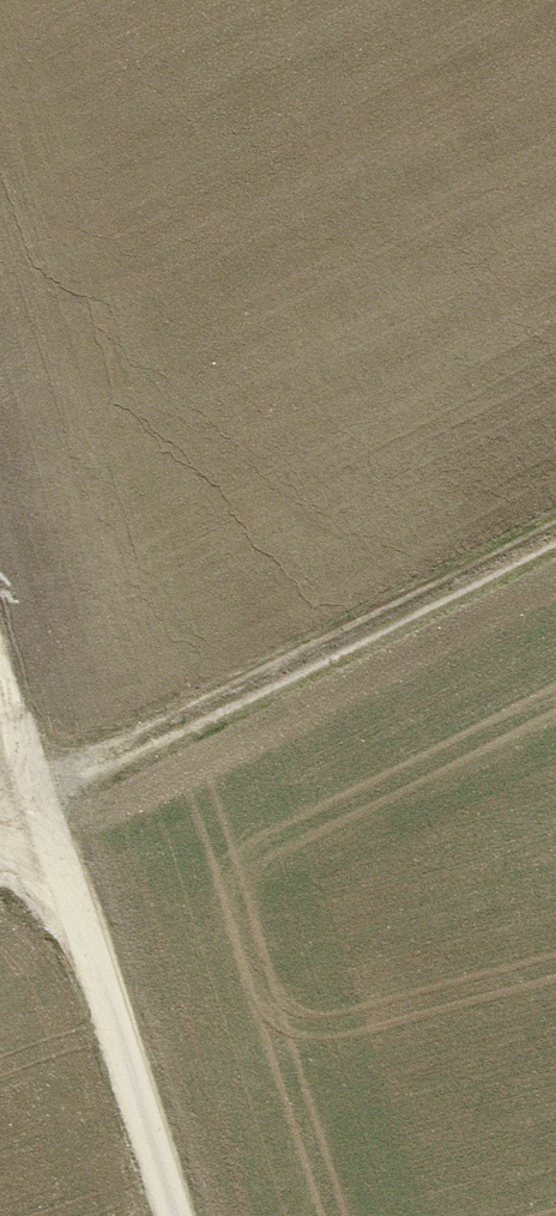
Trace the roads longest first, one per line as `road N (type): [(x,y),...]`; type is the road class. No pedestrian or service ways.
road 1 (track): [(173,1215),(0,653)]
road 2 (track): [(555,529),(40,795)]

